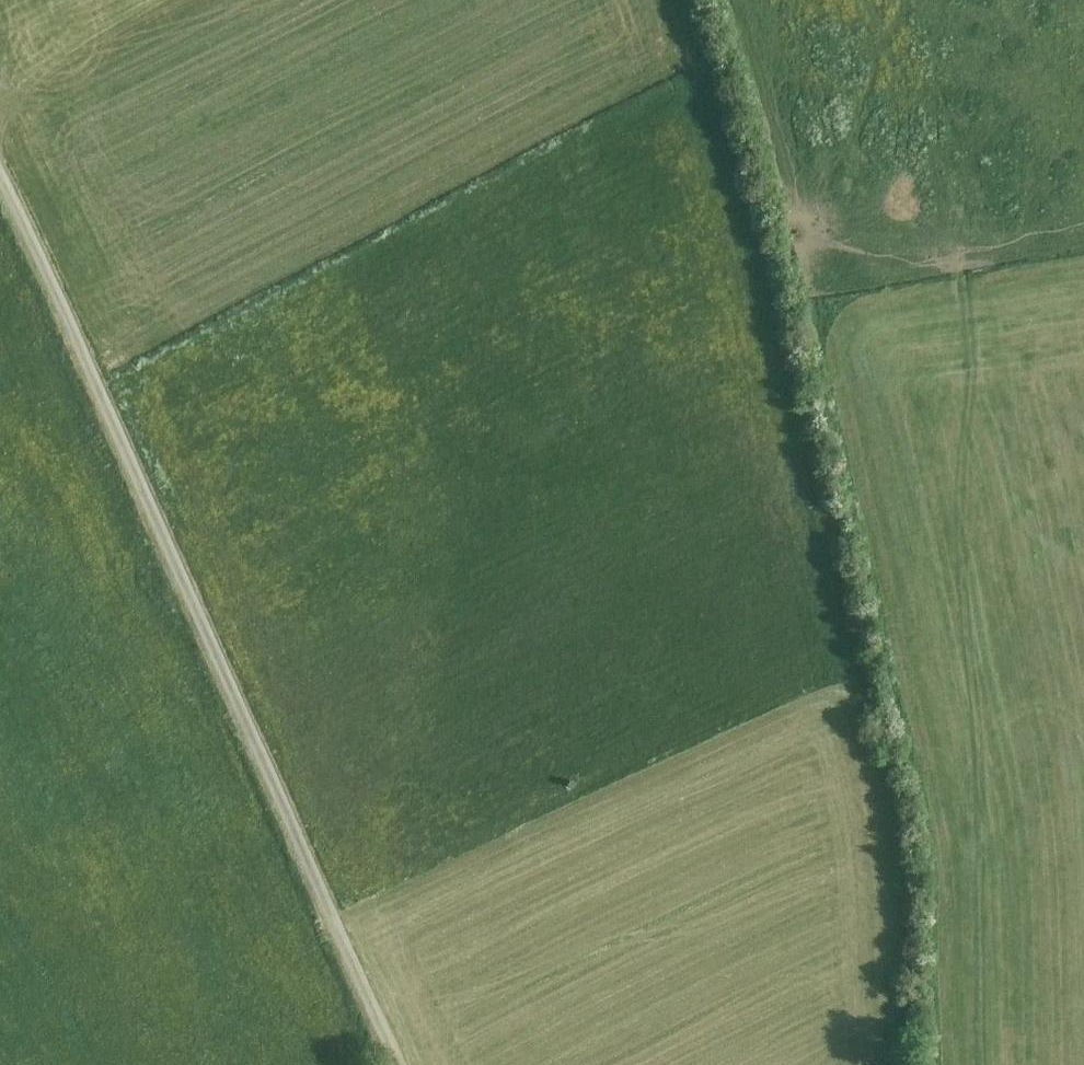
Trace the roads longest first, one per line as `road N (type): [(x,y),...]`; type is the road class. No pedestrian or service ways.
road 1 (track): [(0,181),(397,1064)]

